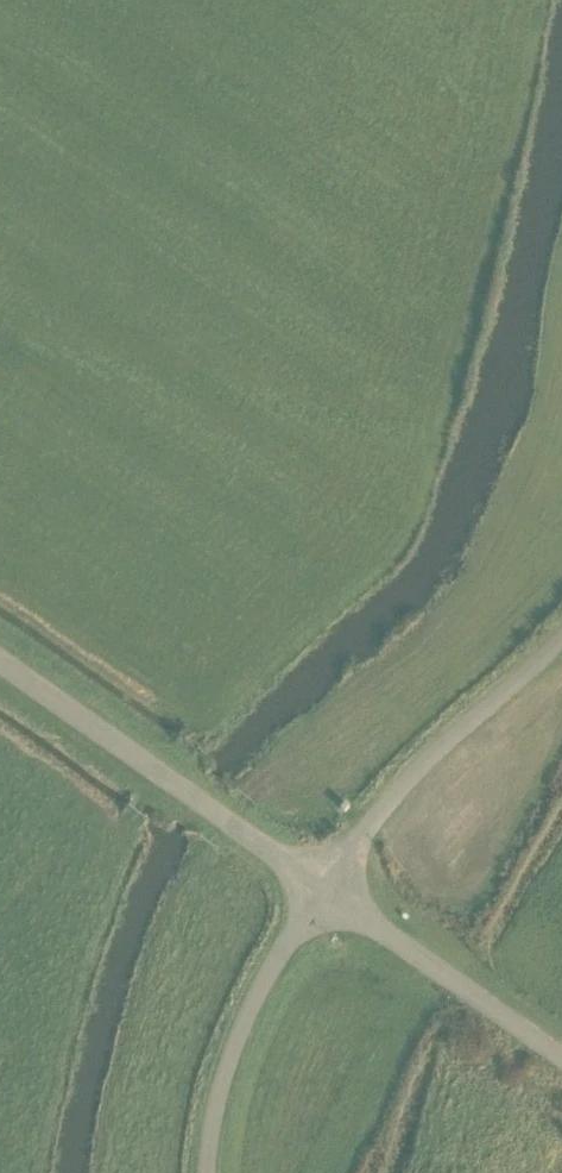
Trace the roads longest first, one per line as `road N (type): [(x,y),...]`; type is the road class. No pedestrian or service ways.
road 1 (unclassified): [(323,890),(0,662)]
road 2 (unclassified): [(323,890),(422,767),(561,640)]
road 3 (unclassified): [(209,1172),(226,1085),(272,968),(323,890)]
road 4 (unclassified): [(561,1058),(323,890)]

